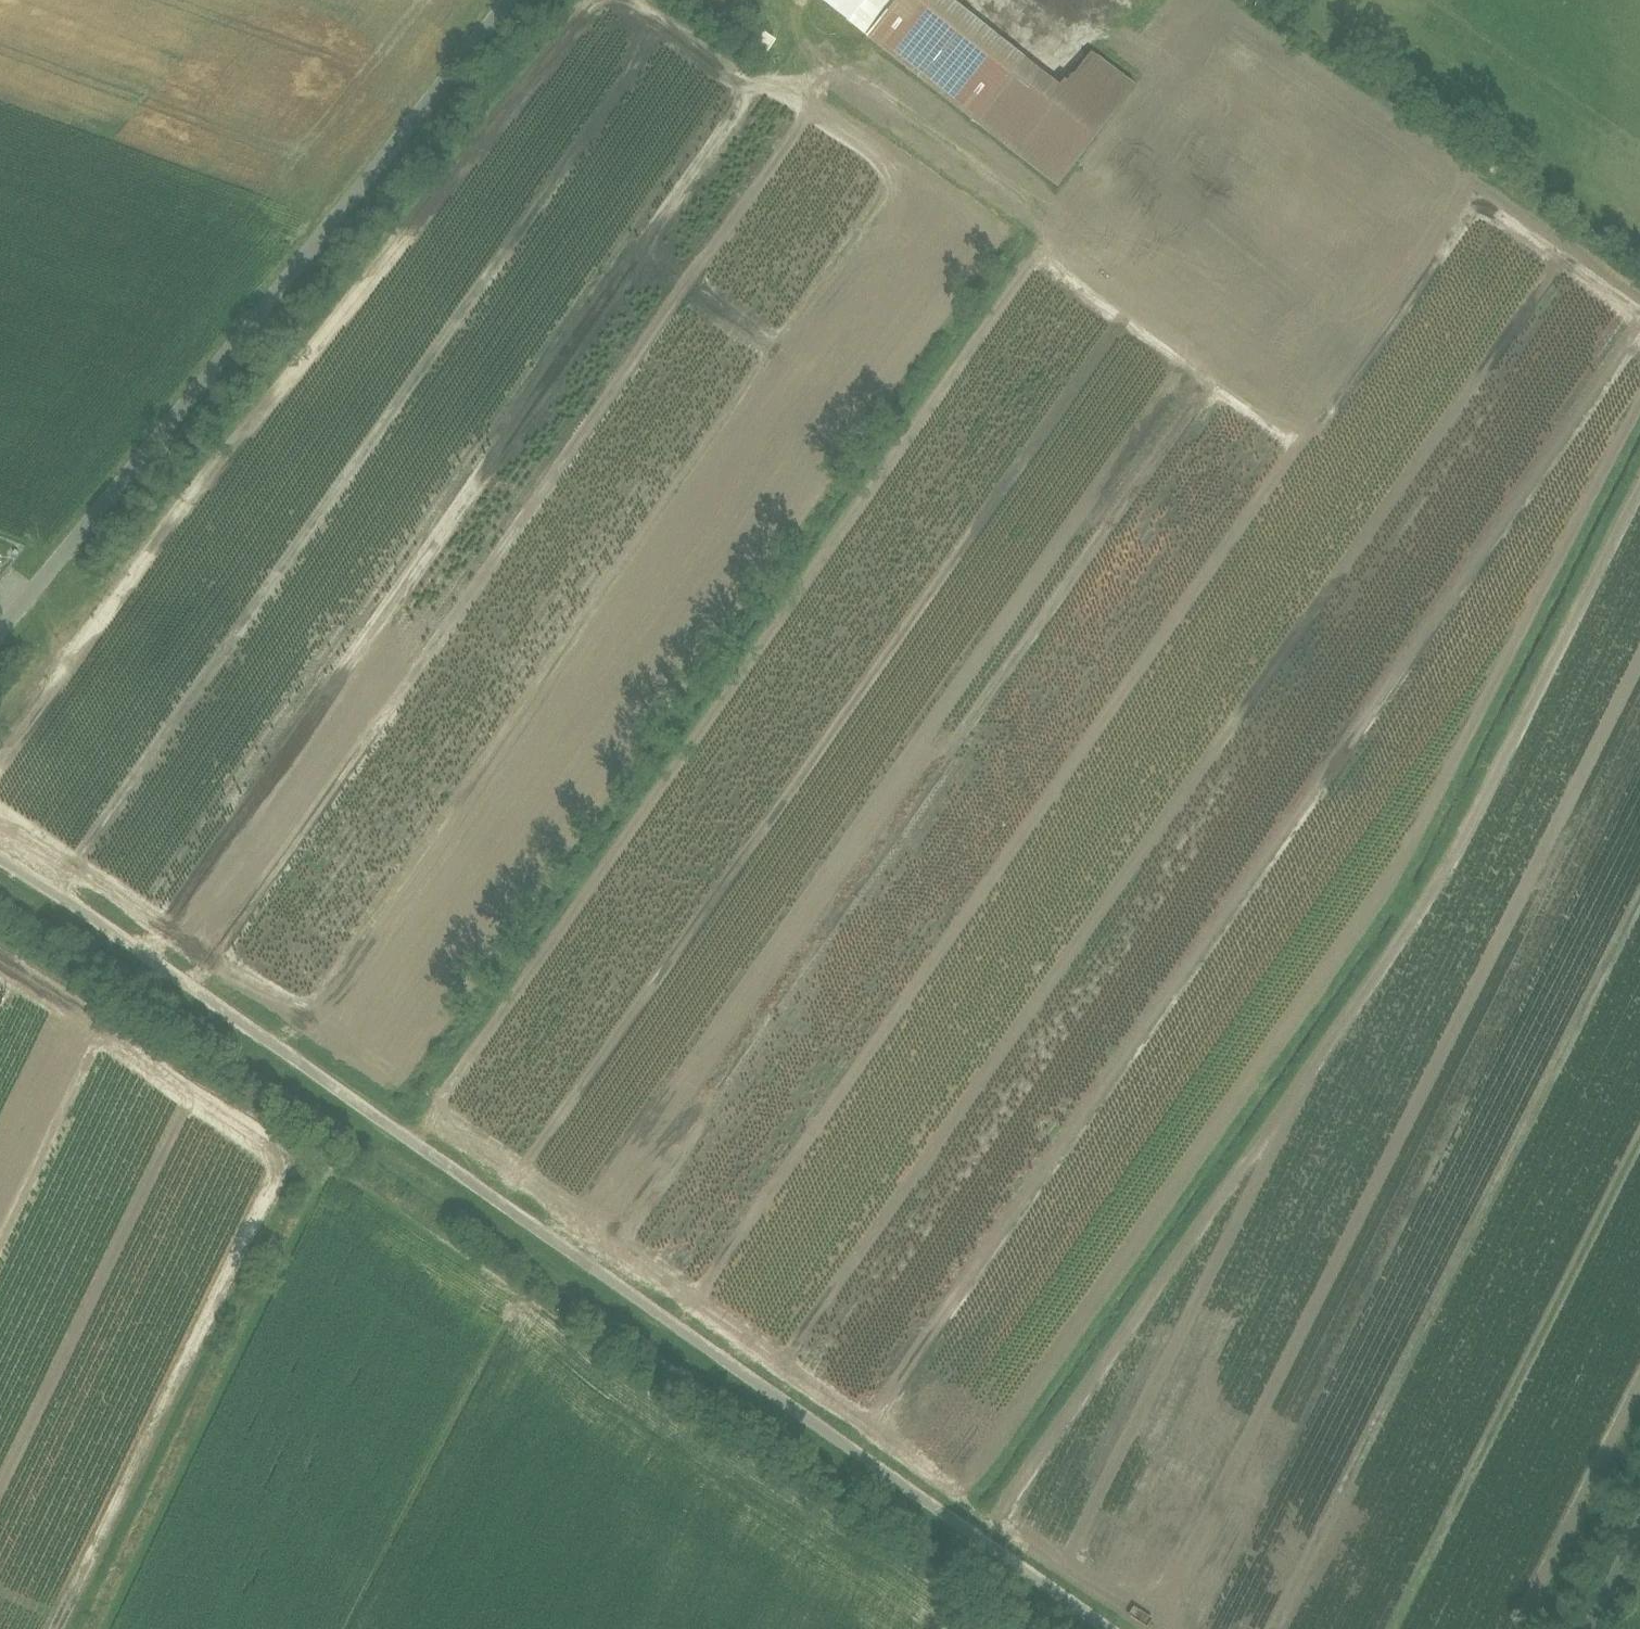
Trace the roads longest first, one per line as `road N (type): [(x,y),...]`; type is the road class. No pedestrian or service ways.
road 1 (unclassified): [(0,864),(1111,1628)]
road 2 (residential): [(522,0),(0,667)]

